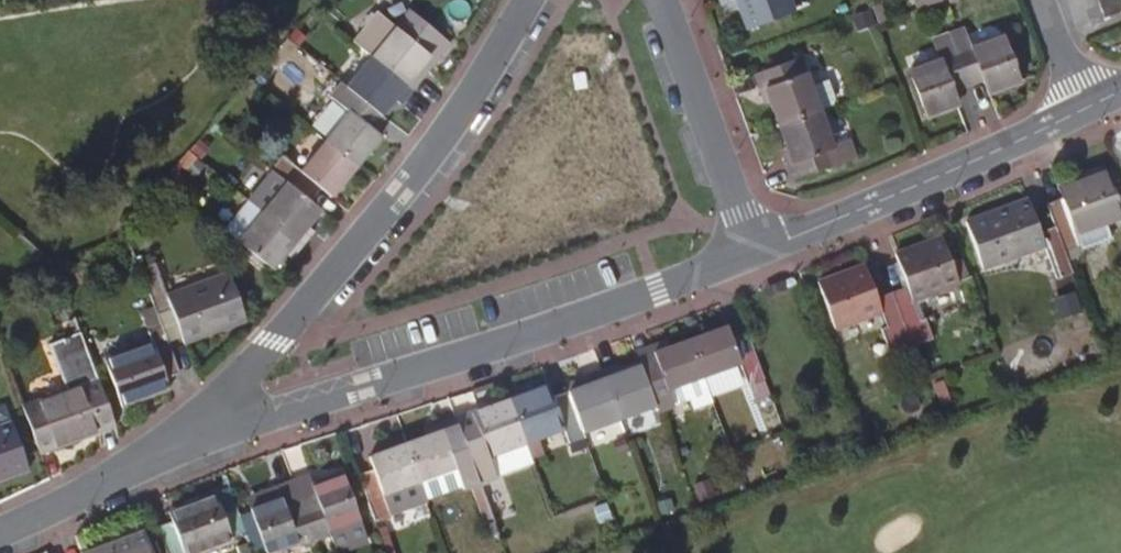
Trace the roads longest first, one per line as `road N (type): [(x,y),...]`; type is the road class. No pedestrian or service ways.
road 1 (residential): [(172,442),(577,322),(755,254)]
road 2 (tertiary): [(172,442),(249,366),(442,142),(530,0)]
road 3 (residential): [(755,254),(1080,111)]
road 4 (residential): [(755,254),(663,0)]
road 5 (tertiary): [(0,528),(172,442)]

